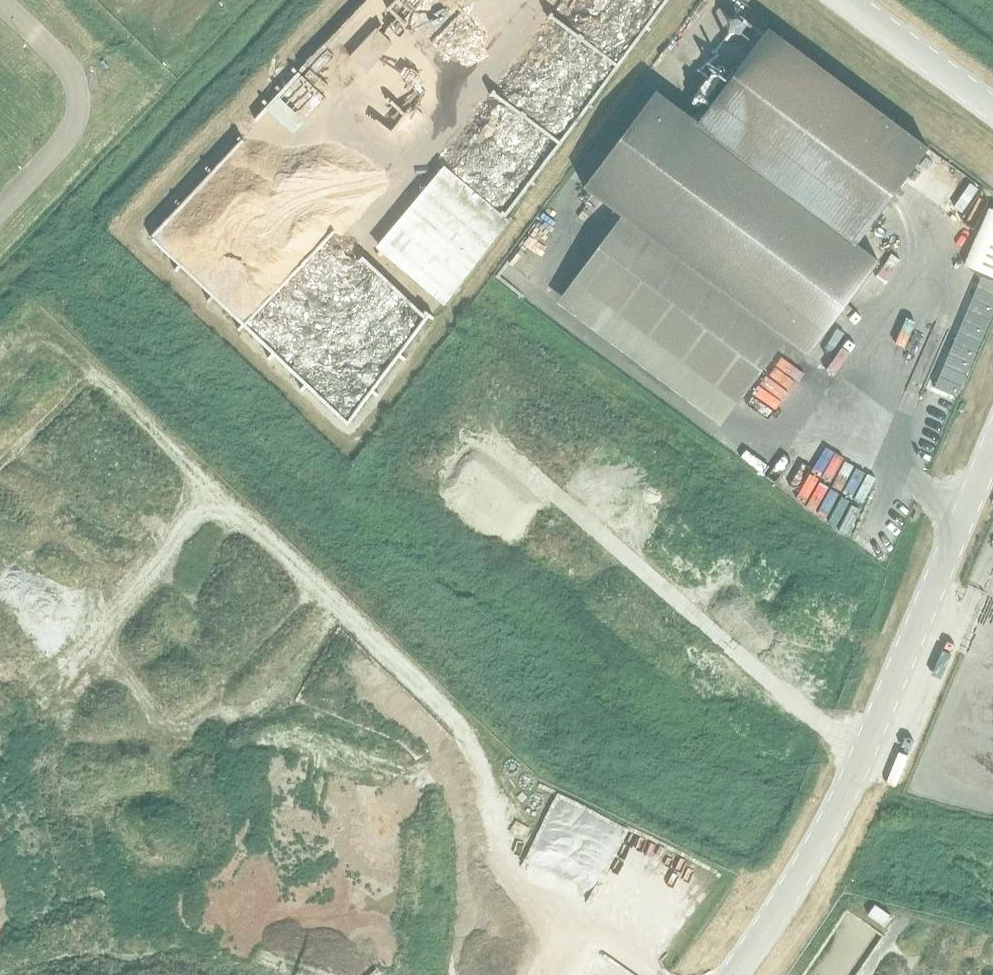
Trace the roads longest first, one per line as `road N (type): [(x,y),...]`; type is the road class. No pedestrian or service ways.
road 1 (unclassified): [(733,974),(832,829),(992,458)]
road 2 (unclassified): [(0,11),(61,71),(75,115),(0,203)]
road 3 (unclassified): [(992,106),(852,0)]

